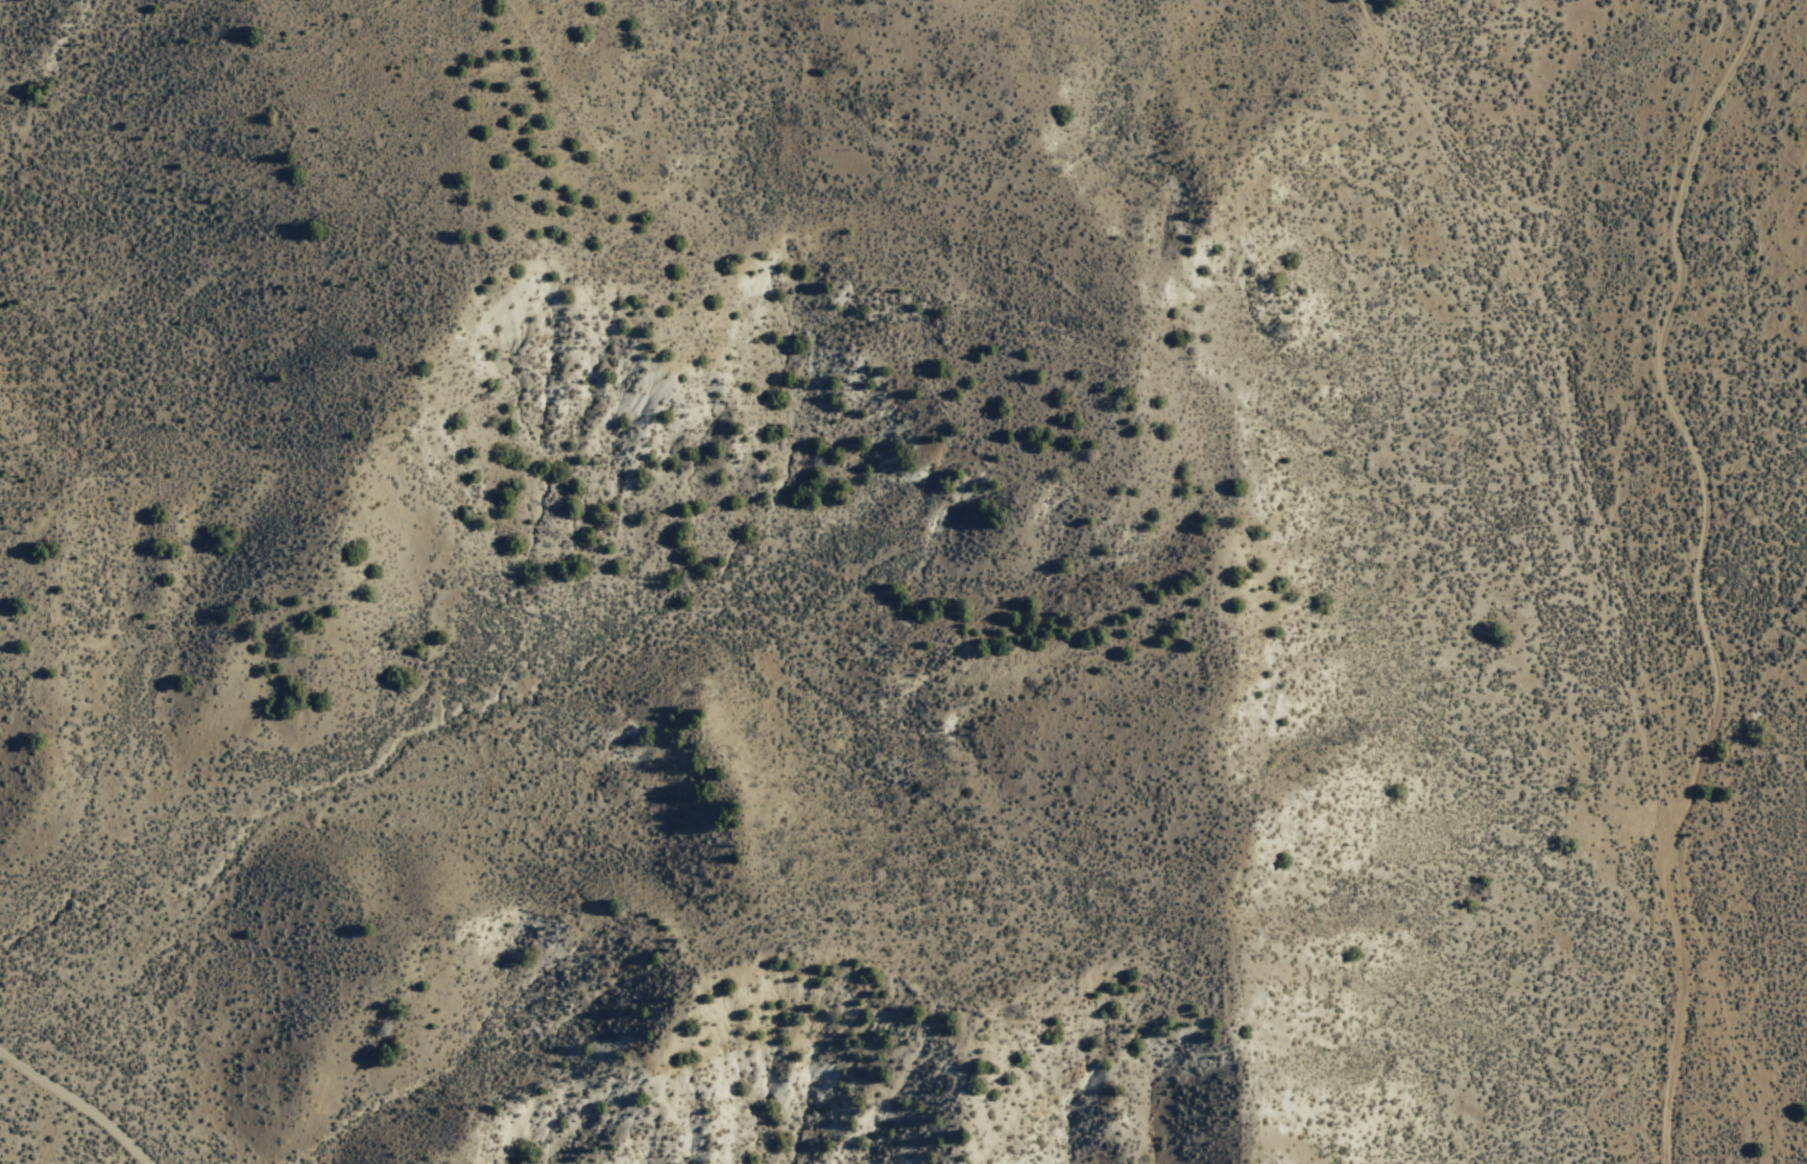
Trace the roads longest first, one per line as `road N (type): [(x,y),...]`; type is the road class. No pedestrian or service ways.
road 1 (track): [(1774,0),(1686,212),(1685,294),(1661,360),(1707,498),(1701,604),(1719,696),(1713,750),(1676,869),(1694,983),(1681,1163)]
road 2 (track): [(137,1163),(97,1127),(0,1064)]

